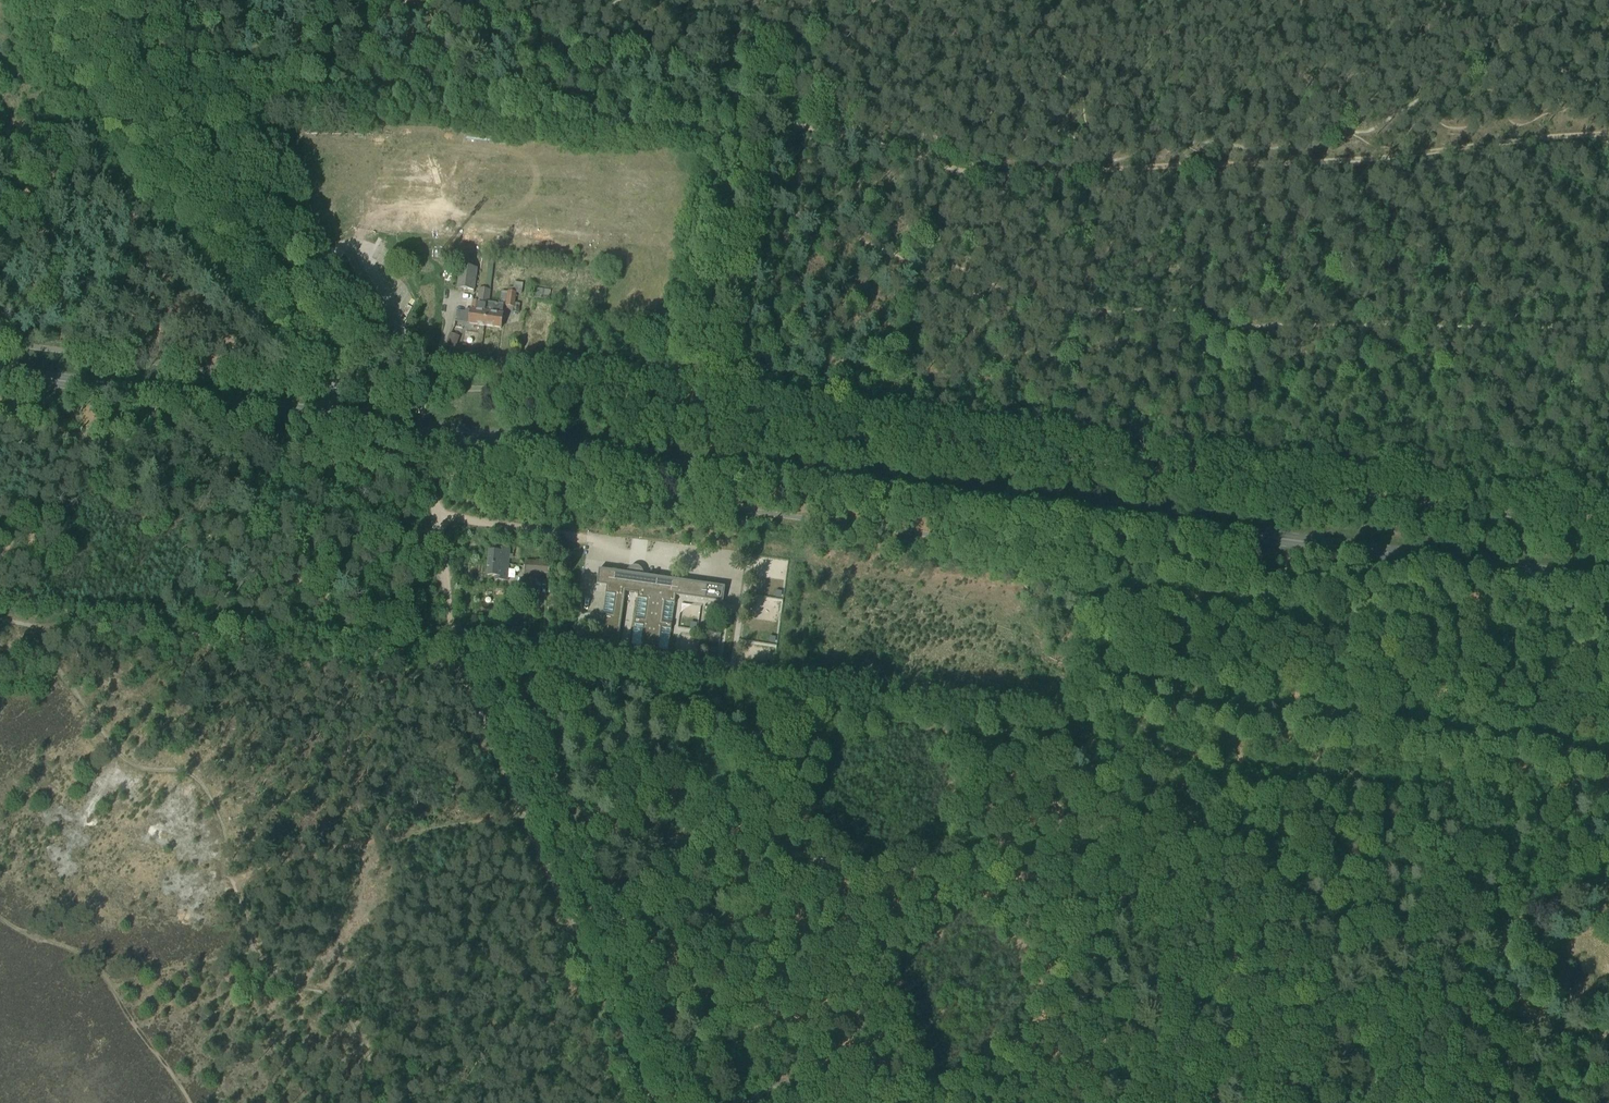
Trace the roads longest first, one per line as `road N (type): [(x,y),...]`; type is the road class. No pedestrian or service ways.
road 1 (primary): [(0,372),(1608,580)]
road 2 (track): [(529,816),(1501,942)]
road 3 (track): [(746,119),(833,131),(949,166),(1012,173),(1362,158),(1608,134)]
road 4 (track): [(38,626),(52,662),(124,760),(191,771),(206,786),(247,918),(248,954),(301,990),(338,997),(390,1102)]
road 5 (track): [(151,58),(746,119)]
road 6 (track): [(464,662),(512,679),(703,1102)]
road 7 (track): [(38,626),(91,624),(464,662)]
road 8 (track): [(1149,1102),(1215,1052),(1270,1026),(1335,1008),(1509,990)]
road 9 (track): [(529,816),(656,1102)]
road 10 (track): [(233,884),(289,859),(529,816)]
road 11 (track): [(190,1102),(102,970),(0,918)]
road 12 (track): [(278,286),(138,57)]
road 13 (track): [(791,1077),(901,1067),(1008,1102)]
road 14 (track): [(636,956),(791,1077)]
road 15 (track): [(1478,1102),(1533,1023),(1576,1042),(1608,1037)]
road 16 (track): [(464,662),(529,816)]
road 17 (track): [(1090,733),(1094,891)]
road 18 (track): [(435,518),(464,662)]
road 19 (track): [(113,987),(146,972),(248,954)]
road 20 (track): [(1607,890),(1546,901),(1504,930),(1501,942)]

